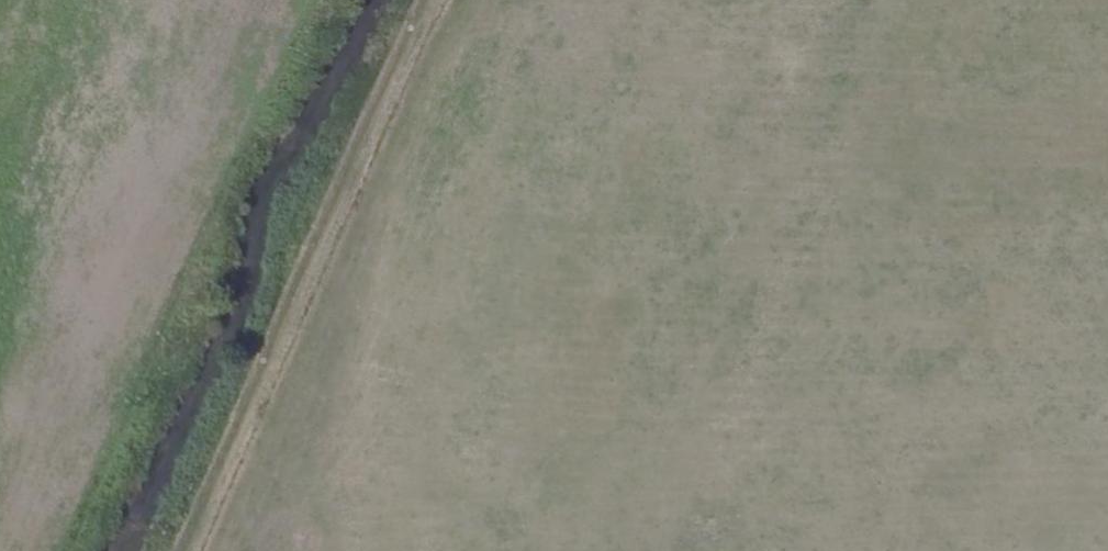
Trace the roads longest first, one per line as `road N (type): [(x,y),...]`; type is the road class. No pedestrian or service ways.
road 1 (track): [(428,0),(183,550)]

